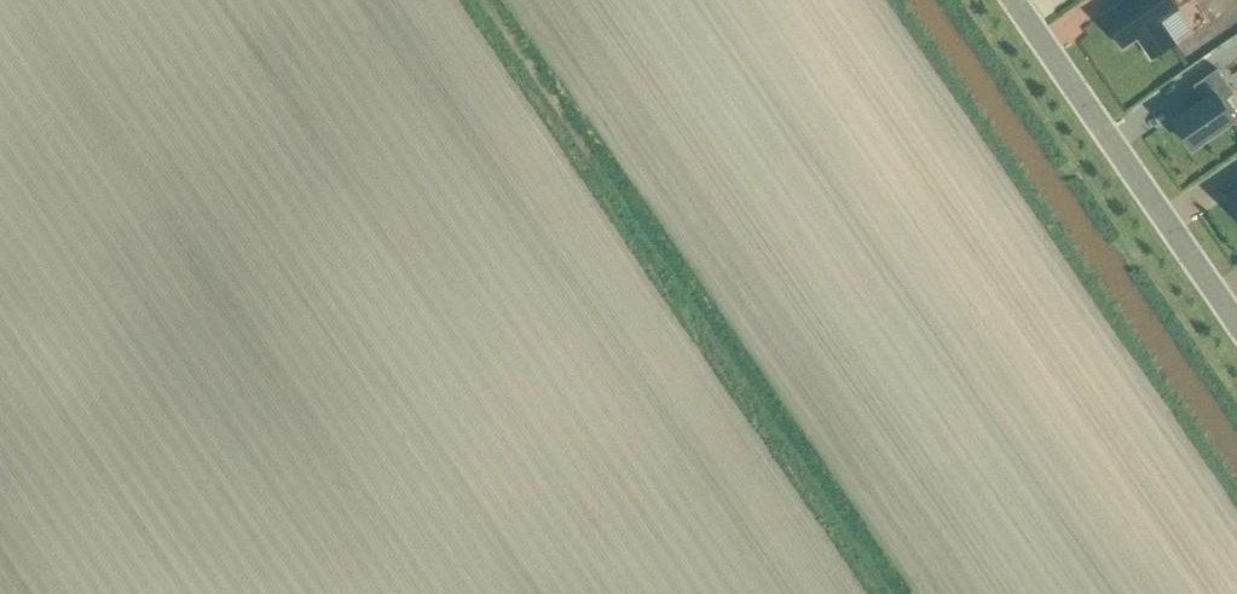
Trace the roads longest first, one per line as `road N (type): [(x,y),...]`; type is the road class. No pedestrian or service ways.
road 1 (residential): [(1018,0),(1236,319)]

